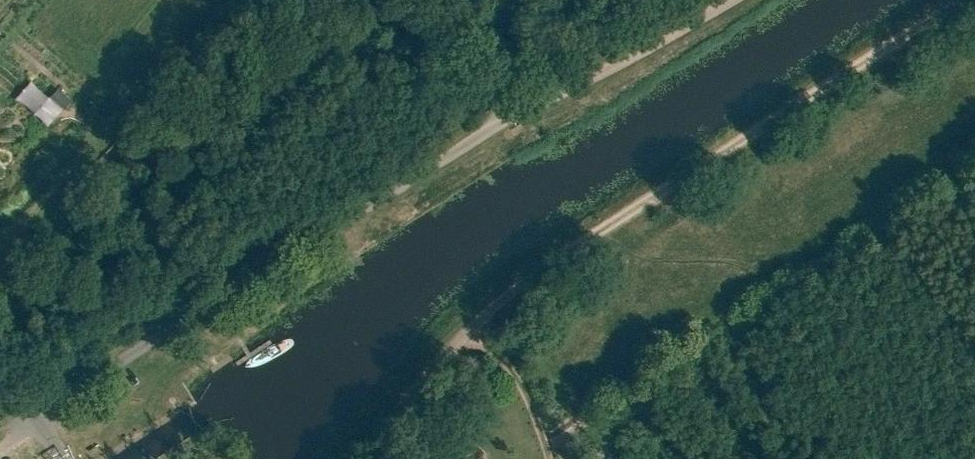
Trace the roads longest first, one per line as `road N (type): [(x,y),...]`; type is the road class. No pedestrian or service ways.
road 1 (track): [(362,458),(480,319),(537,273),(964,0)]
road 2 (unclassified): [(32,418),(506,120)]
road 3 (unclassified): [(506,120),(730,0)]
road 4 (unclassified): [(506,120),(488,39),(456,0)]

